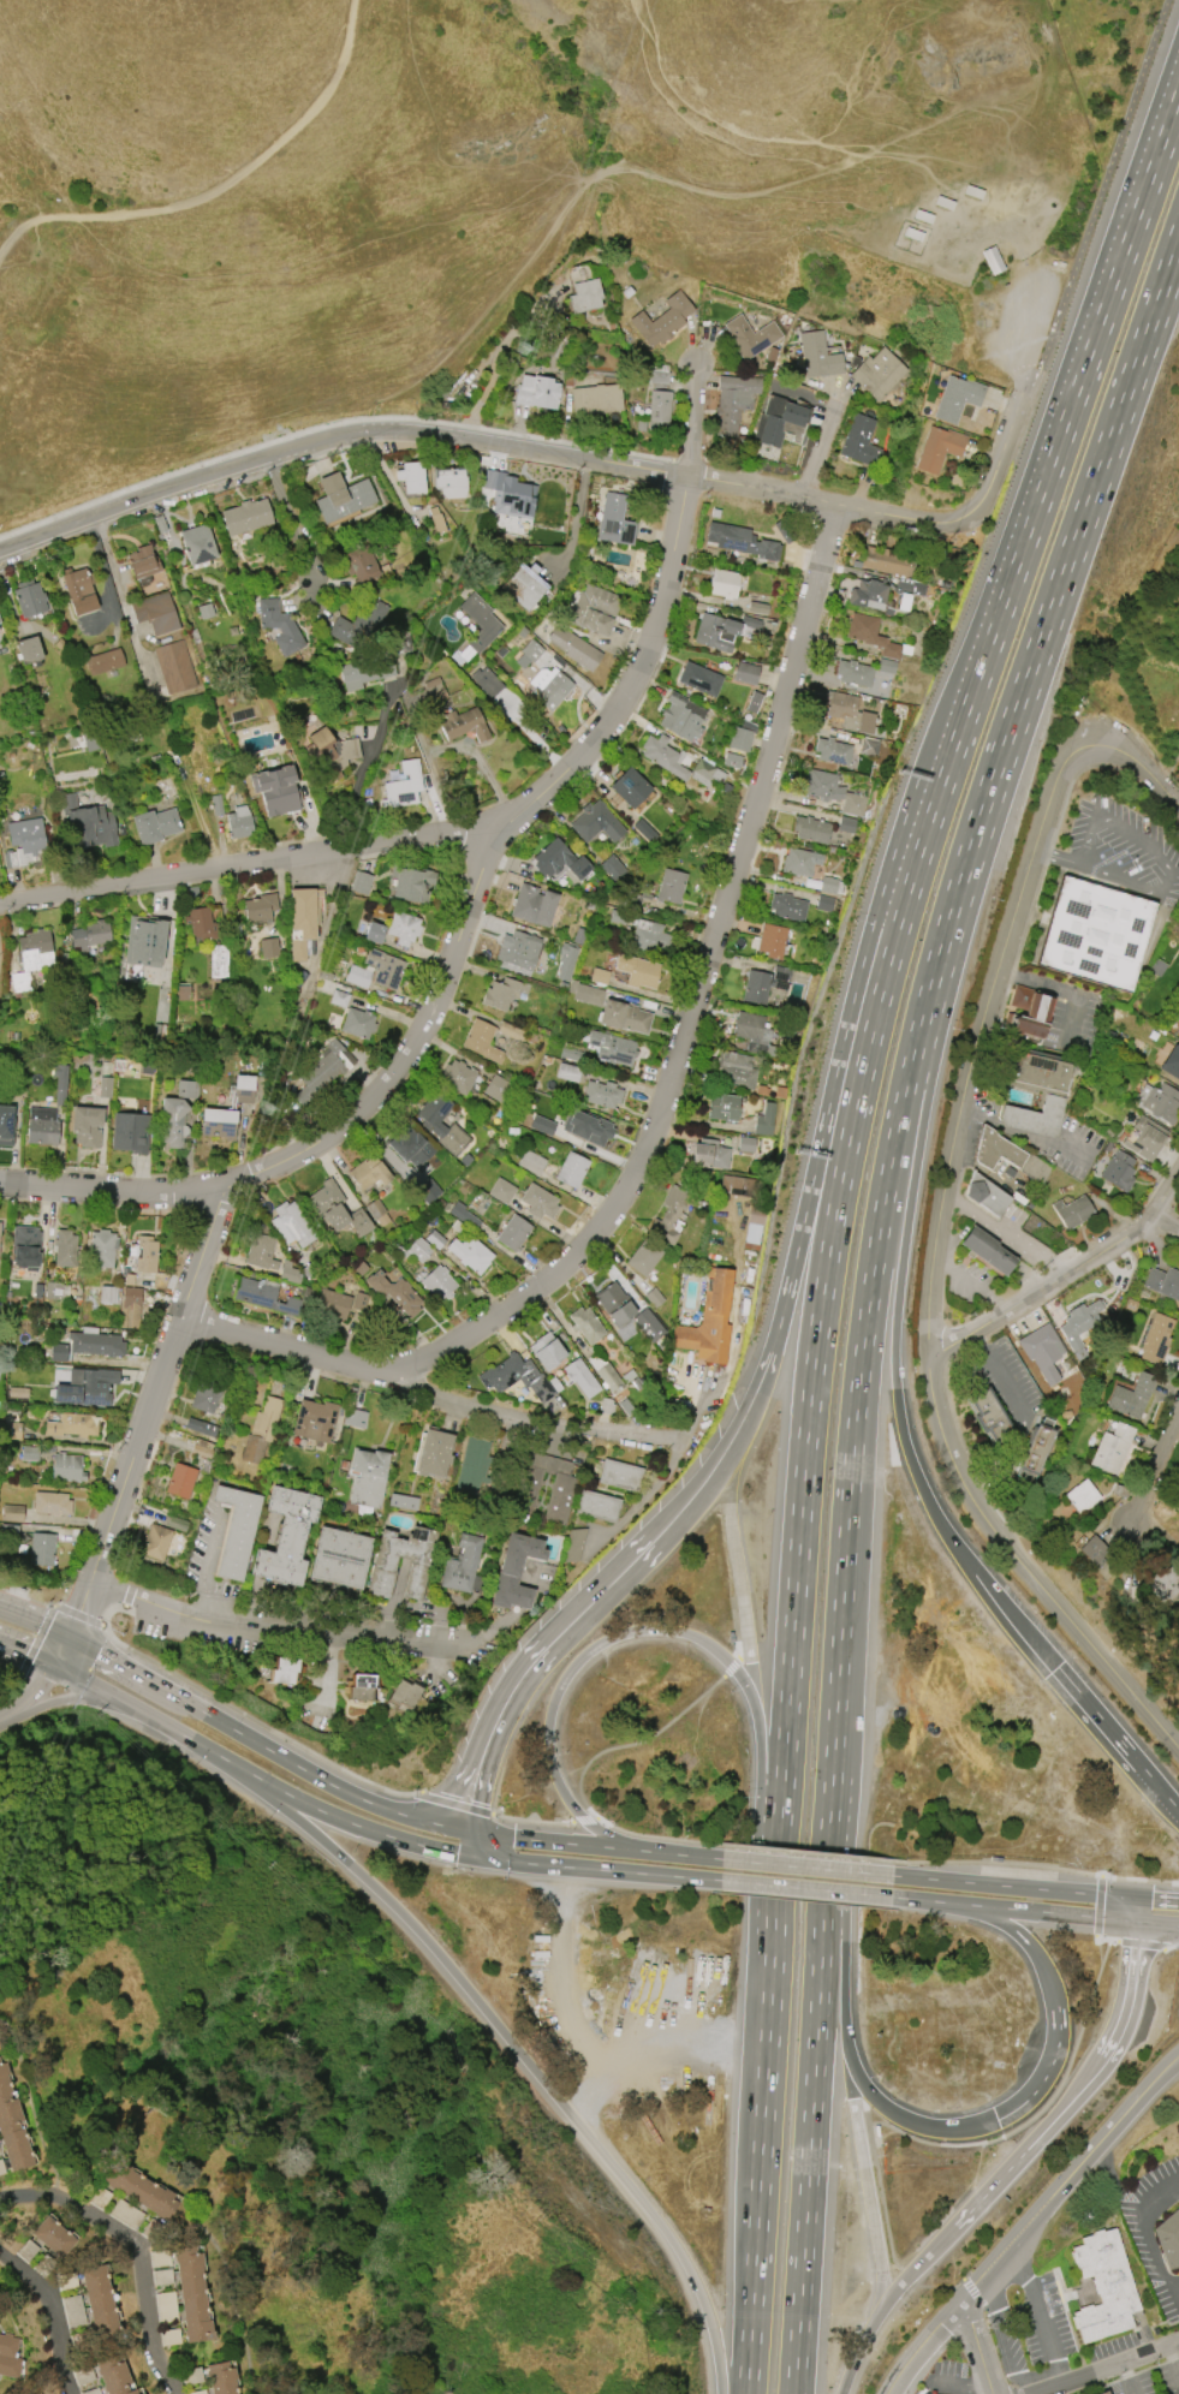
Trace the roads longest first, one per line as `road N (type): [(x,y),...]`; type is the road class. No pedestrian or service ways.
road 1 (residential): [(838,507),(645,1148),(619,1203),(507,1317),(393,1384),(179,1317)]
road 2 (motorway): [(921,853),(870,1037),(828,1251),(803,1475),(770,1999)]
road 3 (residential): [(1023,393),(967,528),(368,431),(324,433),(263,453),(0,554)]
road 4 (residential): [(1178,1754),(966,1495),(945,1447),(924,1362),(940,1207),(996,967),(1066,761),(1101,748)]
road 5 (residential): [(684,478),(657,623),(632,679),(568,770),(516,821),(492,832),(0,904)]
road 6 (motorway): [(1178,1803),(945,1526),(904,1437),(894,1333),(929,984)]
road 7 (track): [(368,431),(608,184),(716,213),(769,193),(841,145),(743,148),(659,93),(633,0)]
road 8 (motorway): [(215,1753),(411,1924),(639,2197),(704,2300),(721,2383)]
road 9 (motorway): [(929,984),(1013,705),(1178,230)]
road 10 (motorway): [(1178,101),(945,780)]
road 11 (residential): [(492,832),(418,1047),(346,1128),(305,1154),(226,1181),(0,1190)]
road 12 (motorway): [(800,2289),(840,1633)]
road 13 (motorway): [(840,1633),(868,1305),(929,984)]
road 14 (motorway): [(939,1901),(1013,1929),(1048,1965),(1065,2013),(1050,2080),(1002,2124),(969,2134),(933,2133),(877,2104),(845,2045)]
road 15 (track): [(359,0),(341,84),(304,130),(220,192),(185,208),(48,219),(23,230),(0,262)]
road 16 (motorway): [(662,1853),(599,1832),(562,1794),(547,1738),(561,1681),(609,1638),(674,1631),(732,1666),(756,1714)]
road 17 (motorway): [(921,853),(847,1049),(787,1287)]
road 18 (residential): [(226,1181),(90,1579)]
road 19 (motorway): [(845,2045),(840,1633)]
road 20 (motorway): [(770,1999),(748,2389)]
road 21 (residential): [(90,1579),(233,1630),(445,1646)]
road 22 (motorway): [(637,1558),(543,1650),(501,1709),(477,1776),(478,1835)]
road 23 (tertiary): [(1178,2060),(966,2303)]
road 24 (residential): [(924,1362),(1131,1235),(1178,1179)]
road 25 (residential): [(0,2200),(55,2196),(139,2246),(156,2348),(181,2393)]
road 26 (secondary): [(478,1835),(344,1794),(204,1714)]
road 27 (residential): [(685,1442),(560,1430),(393,1384)]
road 28 (secondary): [(215,1753),(339,1821),(490,1862)]
road 29 (motorway): [(756,1714),(770,1999)]
road 30 (secondary): [(490,1862),(720,1881)]
road 31 (secondary): [(1121,1896),(892,1876)]
road 32 (motorway): [(948,2233),(1097,2065)]
road 33 (secondary): [(939,1901),(1136,1920)]
road 34 (secondary): [(662,1853),(478,1835)]
road 35 (secondary): [(720,1881),(892,1896)]
road 36 (secondary): [(892,1876),(721,1859)]
road 37 (residential): [(0,2250),(49,2292),(81,2393)]
road 38 (motorway): [(787,1287),(766,1370),(734,1440)]
road 39 (secondary): [(204,1714),(66,1636)]
road 40 (motorway): [(734,1440),(637,1558)]
road 41 (motorway): [(1097,2065),(1127,2000),(1136,1920)]
road 42 (residential): [(1037,2393),(1178,2344)]
road 43 (motorway): [(865,2334),(948,2233)]
road 44 (secondary): [(108,1692),(215,1753)]

